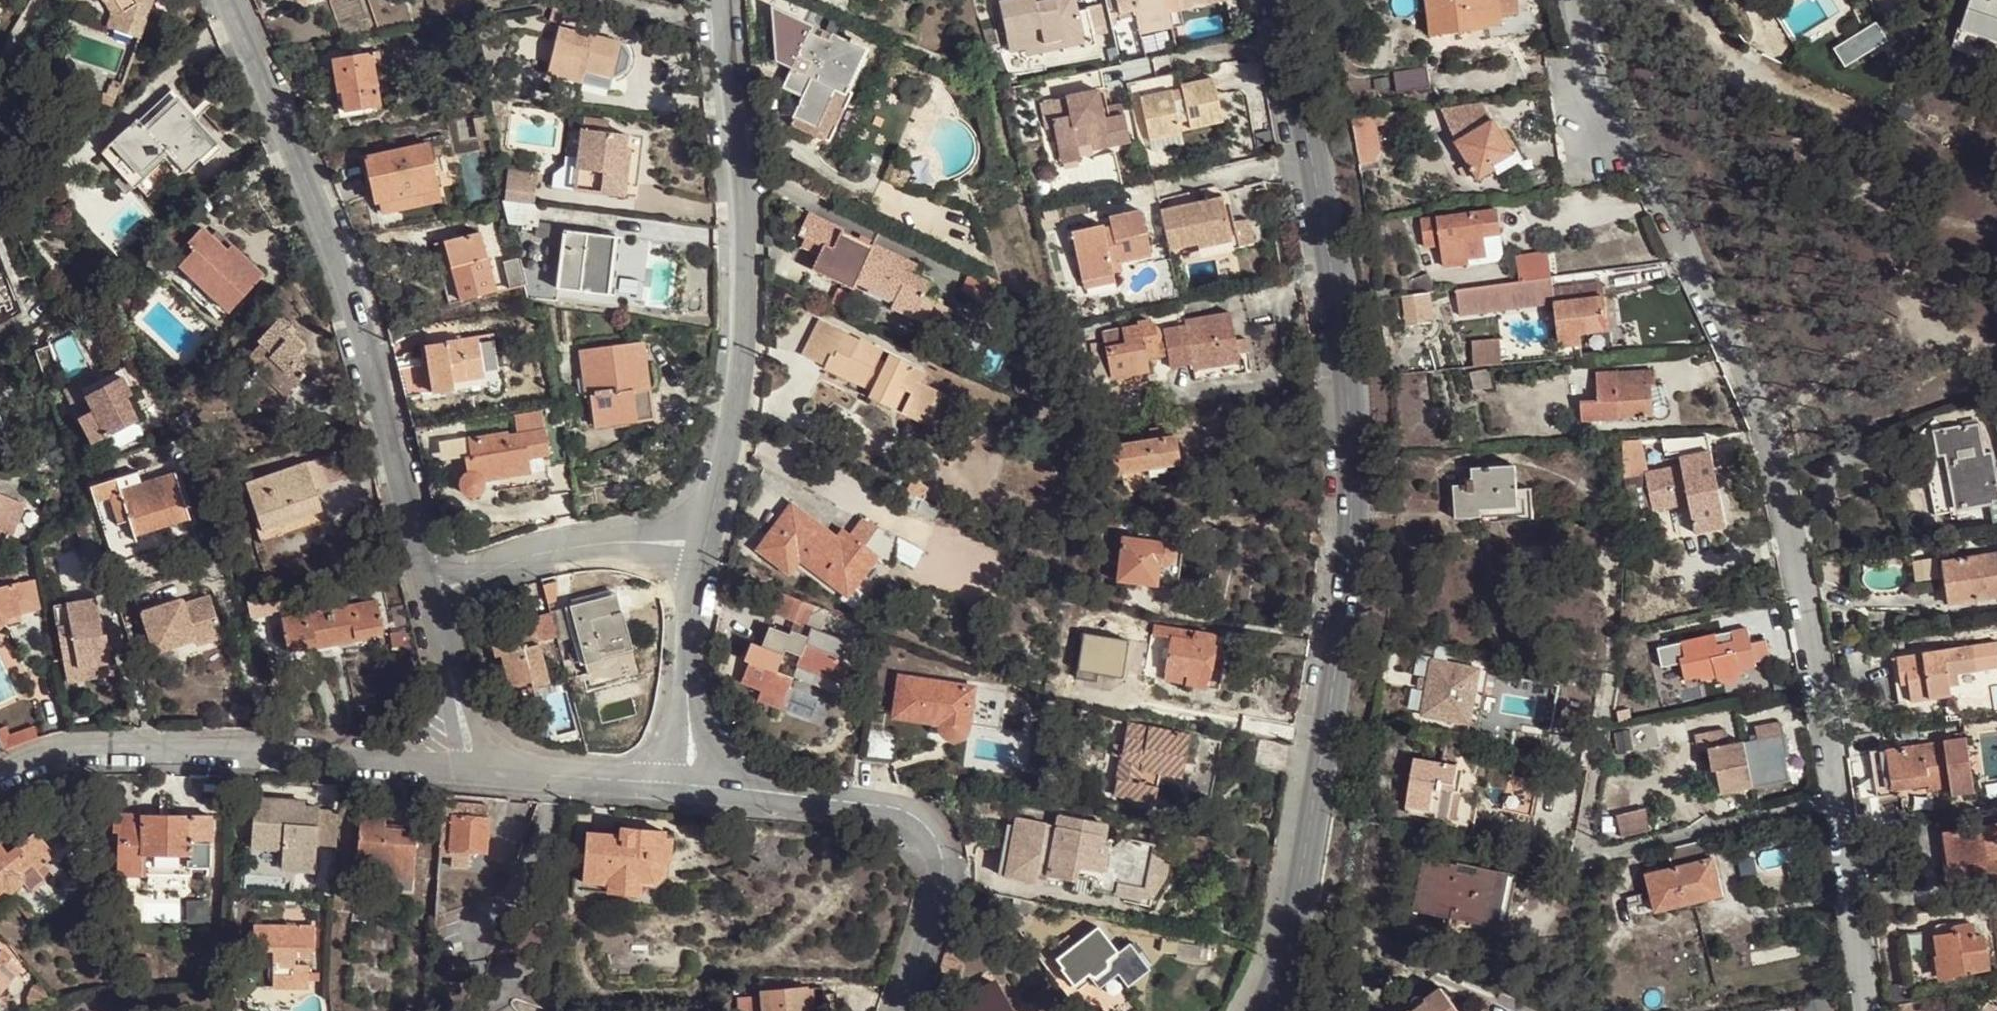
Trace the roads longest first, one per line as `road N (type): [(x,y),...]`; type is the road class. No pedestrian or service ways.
road 1 (secondary): [(1261,1010),(1297,909),(1351,513),(1346,369),(1282,0)]
road 2 (residential): [(1835,802),(1777,453),(1592,75),(1573,0)]
road 3 (residential): [(424,578),(363,340),(281,99),(232,0)]
road 4 (residential): [(1835,802),(1581,861),(1616,552)]
road 5 (residential): [(731,0),(741,341),(708,529)]
road 6 (residential): [(0,783),(82,753),(460,766)]
road 7 (residential): [(707,782),(884,807),(937,838),(942,877),(902,1010)]
road 8 (residential): [(1868,1010),(1835,802)]
road 9 (residential): [(494,768),(669,778)]
road 10 (residential): [(621,541),(501,564)]

